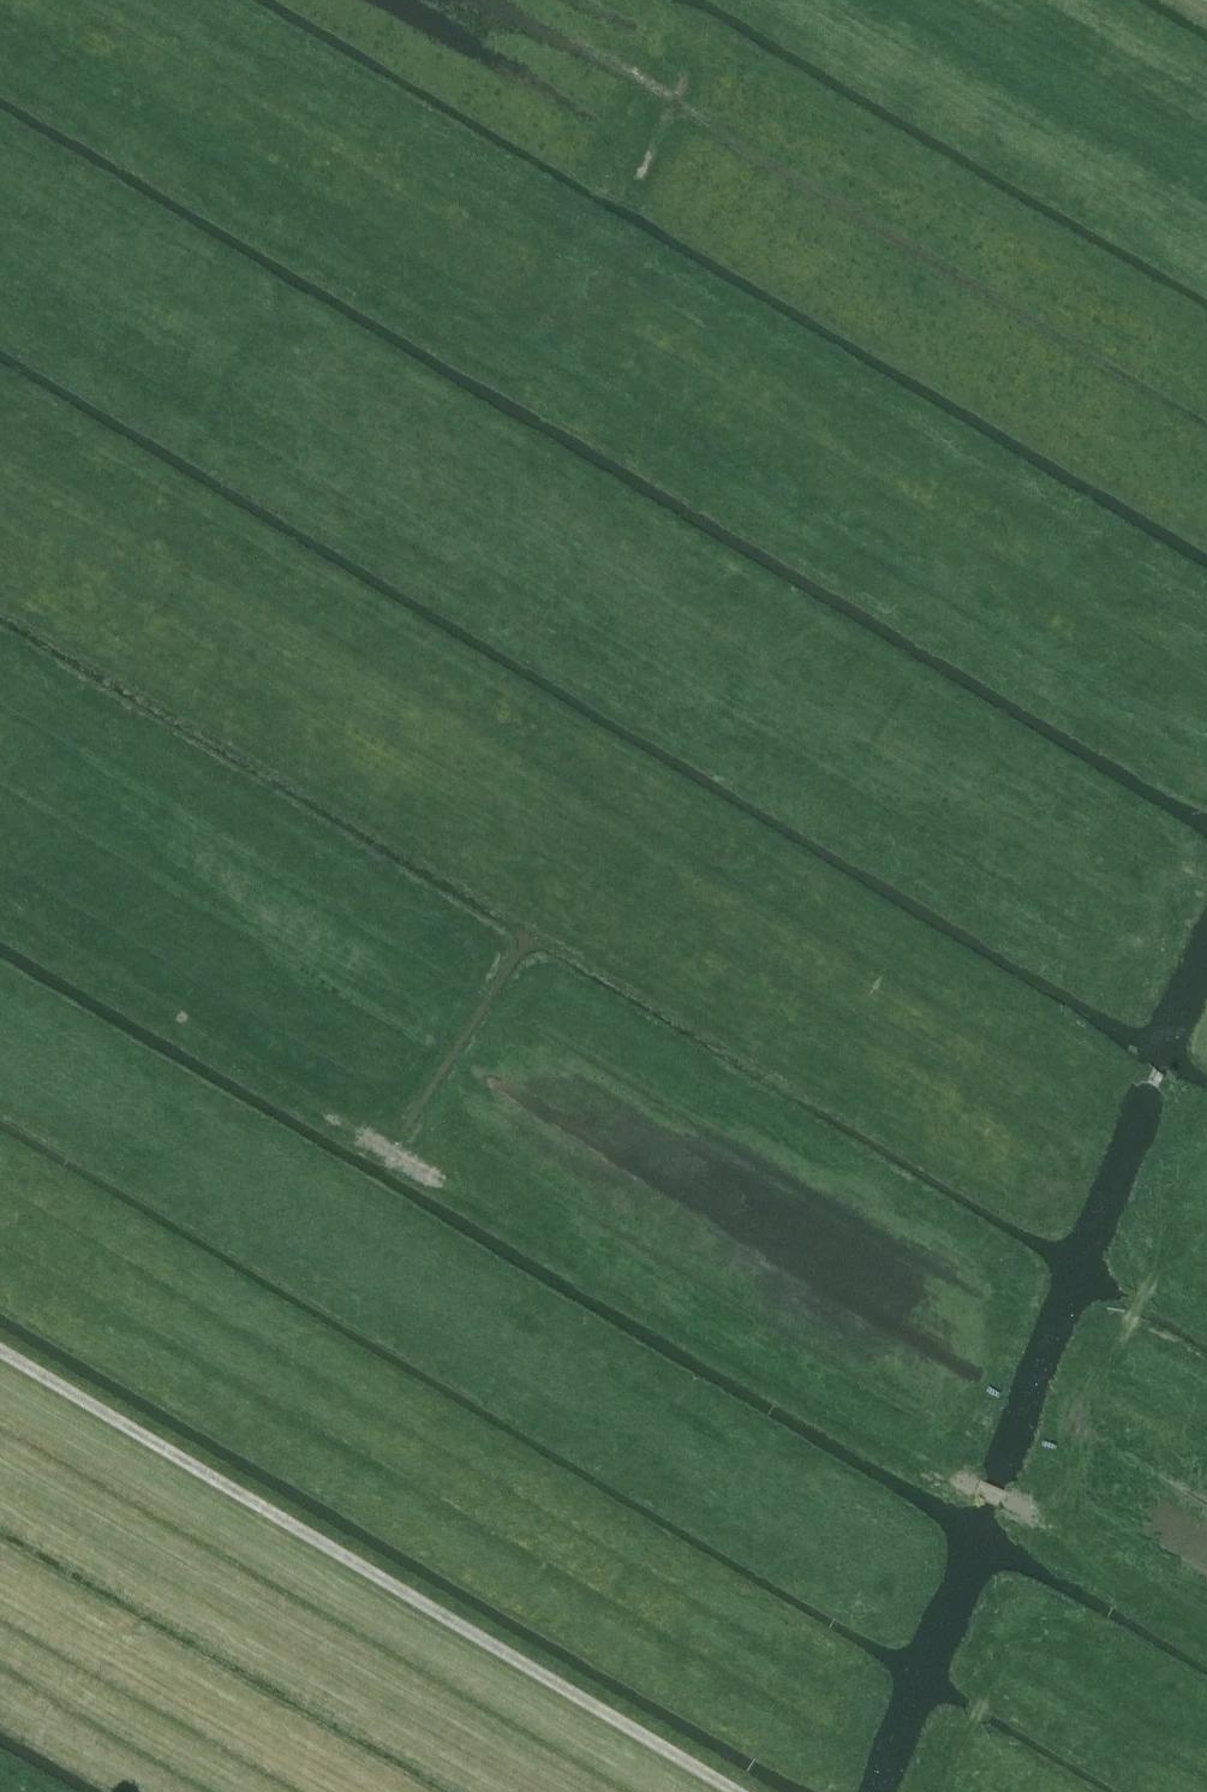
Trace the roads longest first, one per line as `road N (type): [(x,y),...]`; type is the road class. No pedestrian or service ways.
road 1 (track): [(738,1791),(0,1344)]

